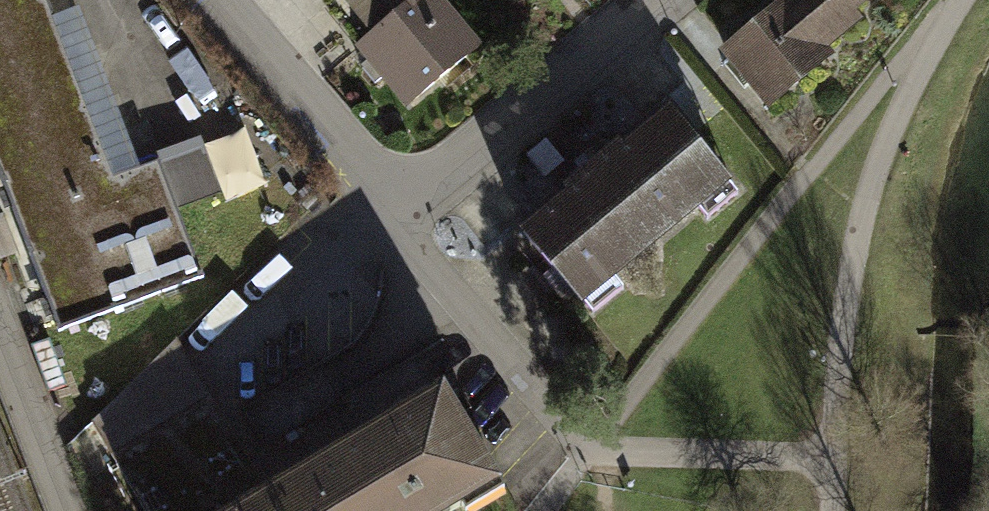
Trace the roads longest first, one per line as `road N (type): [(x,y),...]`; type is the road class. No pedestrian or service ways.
road 1 (track): [(584,451),(943,17)]
road 2 (track): [(956,0),(865,204),(842,334),(834,457)]
road 3 (residential): [(655,0),(391,212)]
road 4 (residential): [(391,212),(584,451)]
road 5 (residential): [(391,212),(219,0)]
road 6 (track): [(584,451),(834,457)]
road 7 (residential): [(0,334),(67,510)]

